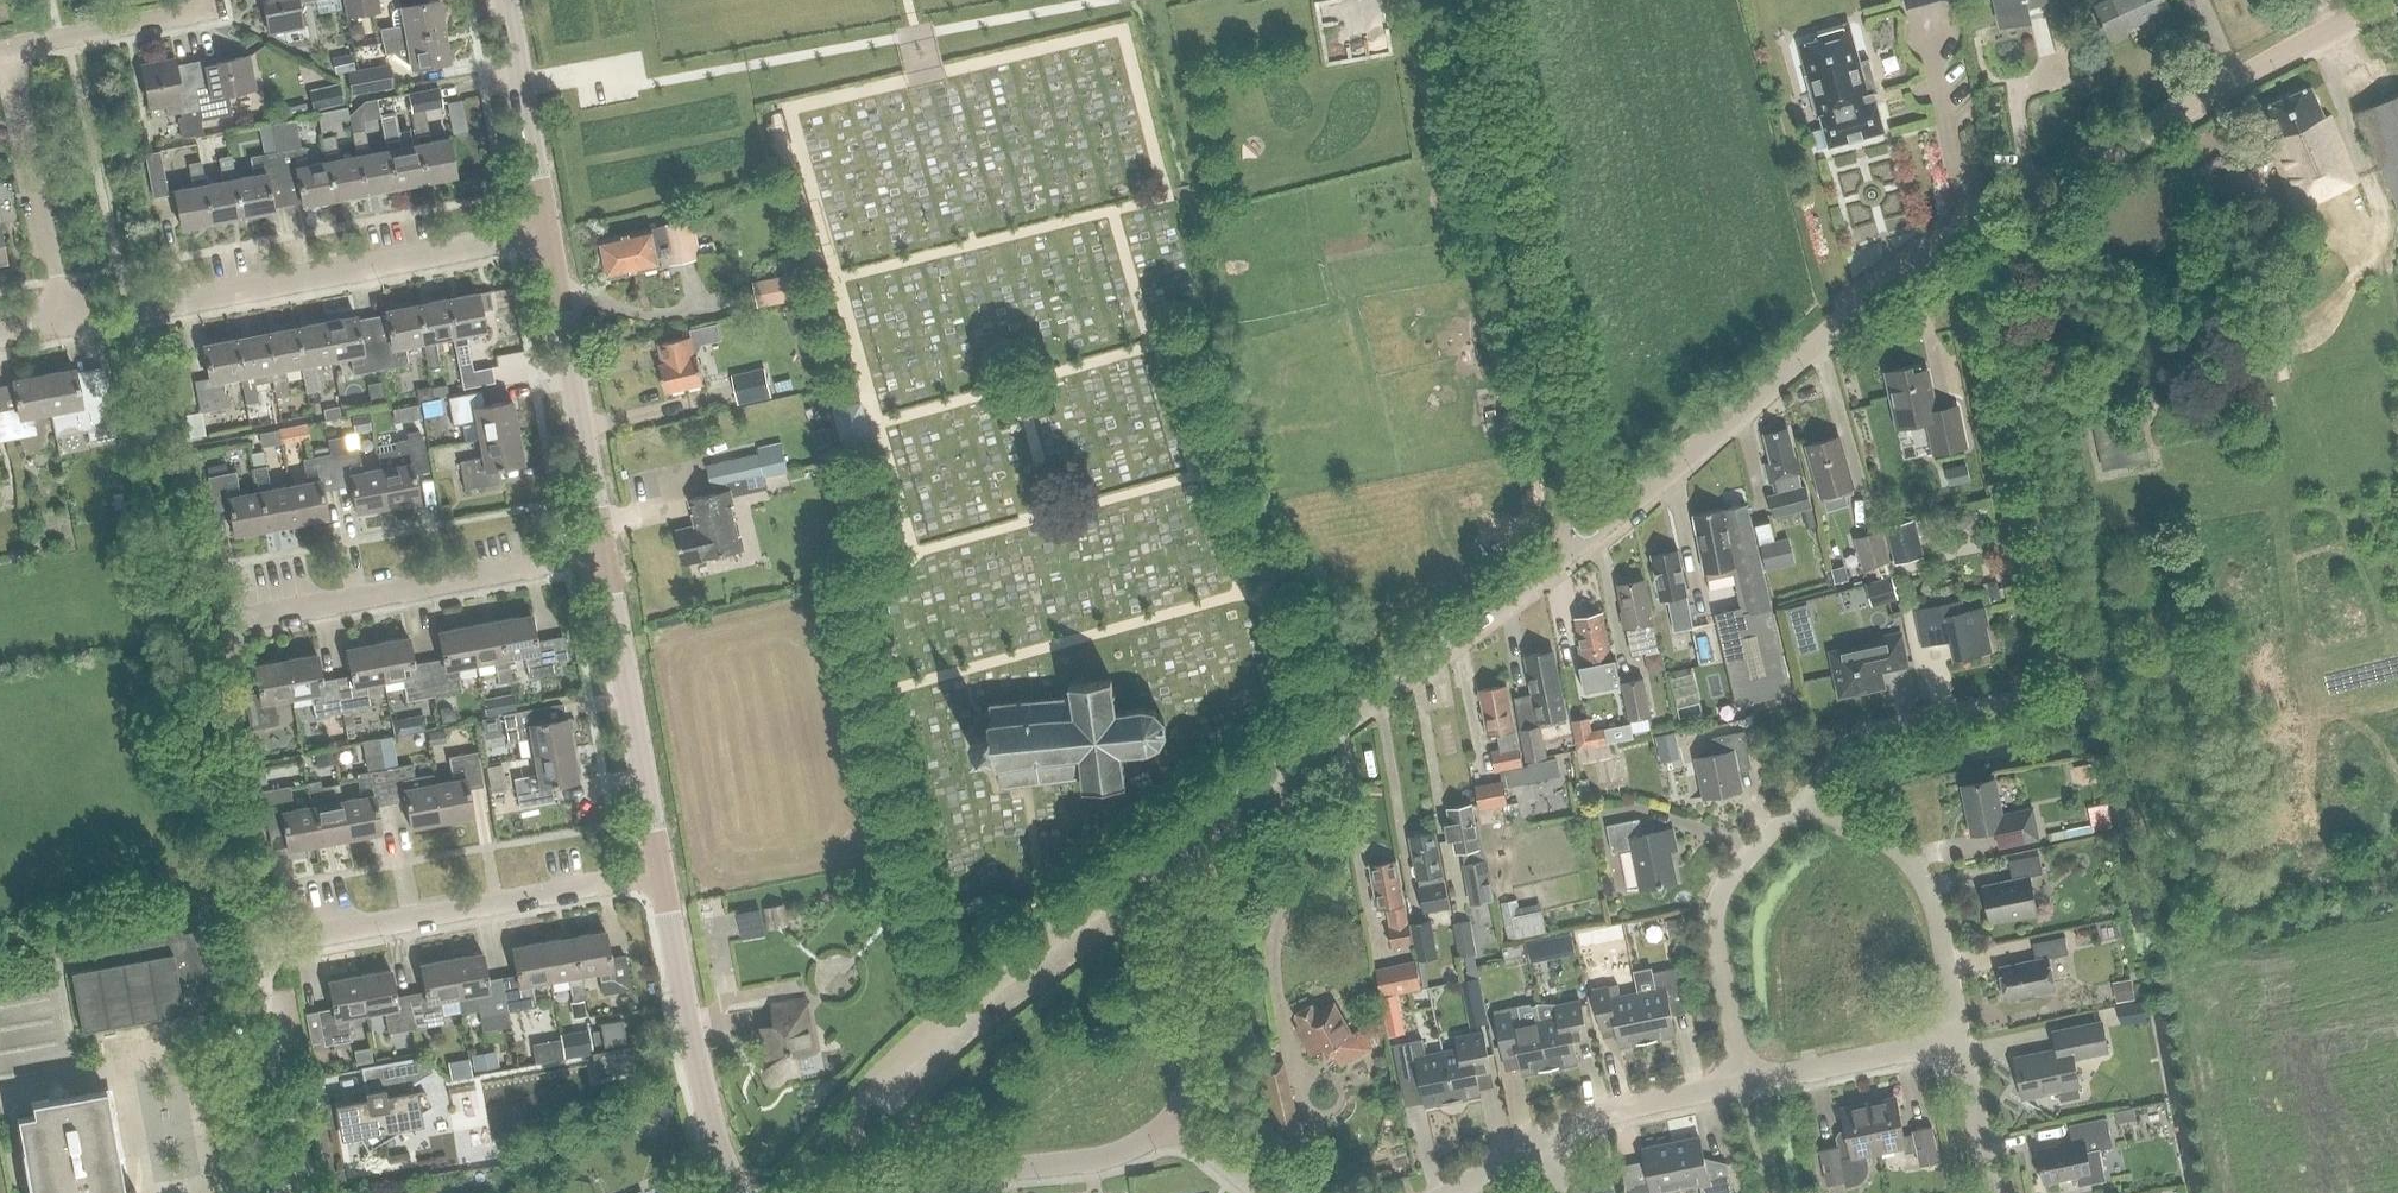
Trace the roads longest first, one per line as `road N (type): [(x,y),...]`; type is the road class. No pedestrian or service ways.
road 1 (unclassified): [(1593,534),(1938,250),(2144,130),(2395,0)]
road 2 (residential): [(1171,1120),(1196,1051),(1182,871),(1189,843),(1593,534)]
road 3 (unclassified): [(1593,534),(1569,503),(1472,9)]
road 4 (residential): [(63,326),(550,230)]
road 5 (residential): [(184,627),(607,552)]
road 6 (residential): [(258,947),(664,874)]
road 7 (residential): [(748,1192),(724,1149),(664,874)]
road 8 (residential): [(607,552),(550,230)]
road 9 (residential): [(664,874),(607,552)]
road 10 (residential): [(1801,807),(1861,830),(1926,876),(1951,967),(1960,1047)]
road 11 (residential): [(1746,1085),(1719,937),(1801,807)]
road 12 (residential): [(886,1192),(1096,1161),(1129,1151),(1171,1120)]
road 13 (residential): [(63,326),(7,48)]
road 14 (residential): [(1801,807),(1852,734),(2037,683)]
road 15 (residential): [(298,1192),(258,947)]
road 16 (residential): [(550,230),(506,0)]
road 17 (unclassified): [(1166,217),(1191,154),(1196,16),(1215,0)]
road 18 (residential): [(1746,1085),(1960,1047)]
road 19 (residential): [(1552,1138),(1746,1085)]
road 20 (residential): [(204,0),(183,15),(61,37)]
road 21 (residential): [(1990,1192),(1960,1047)]

